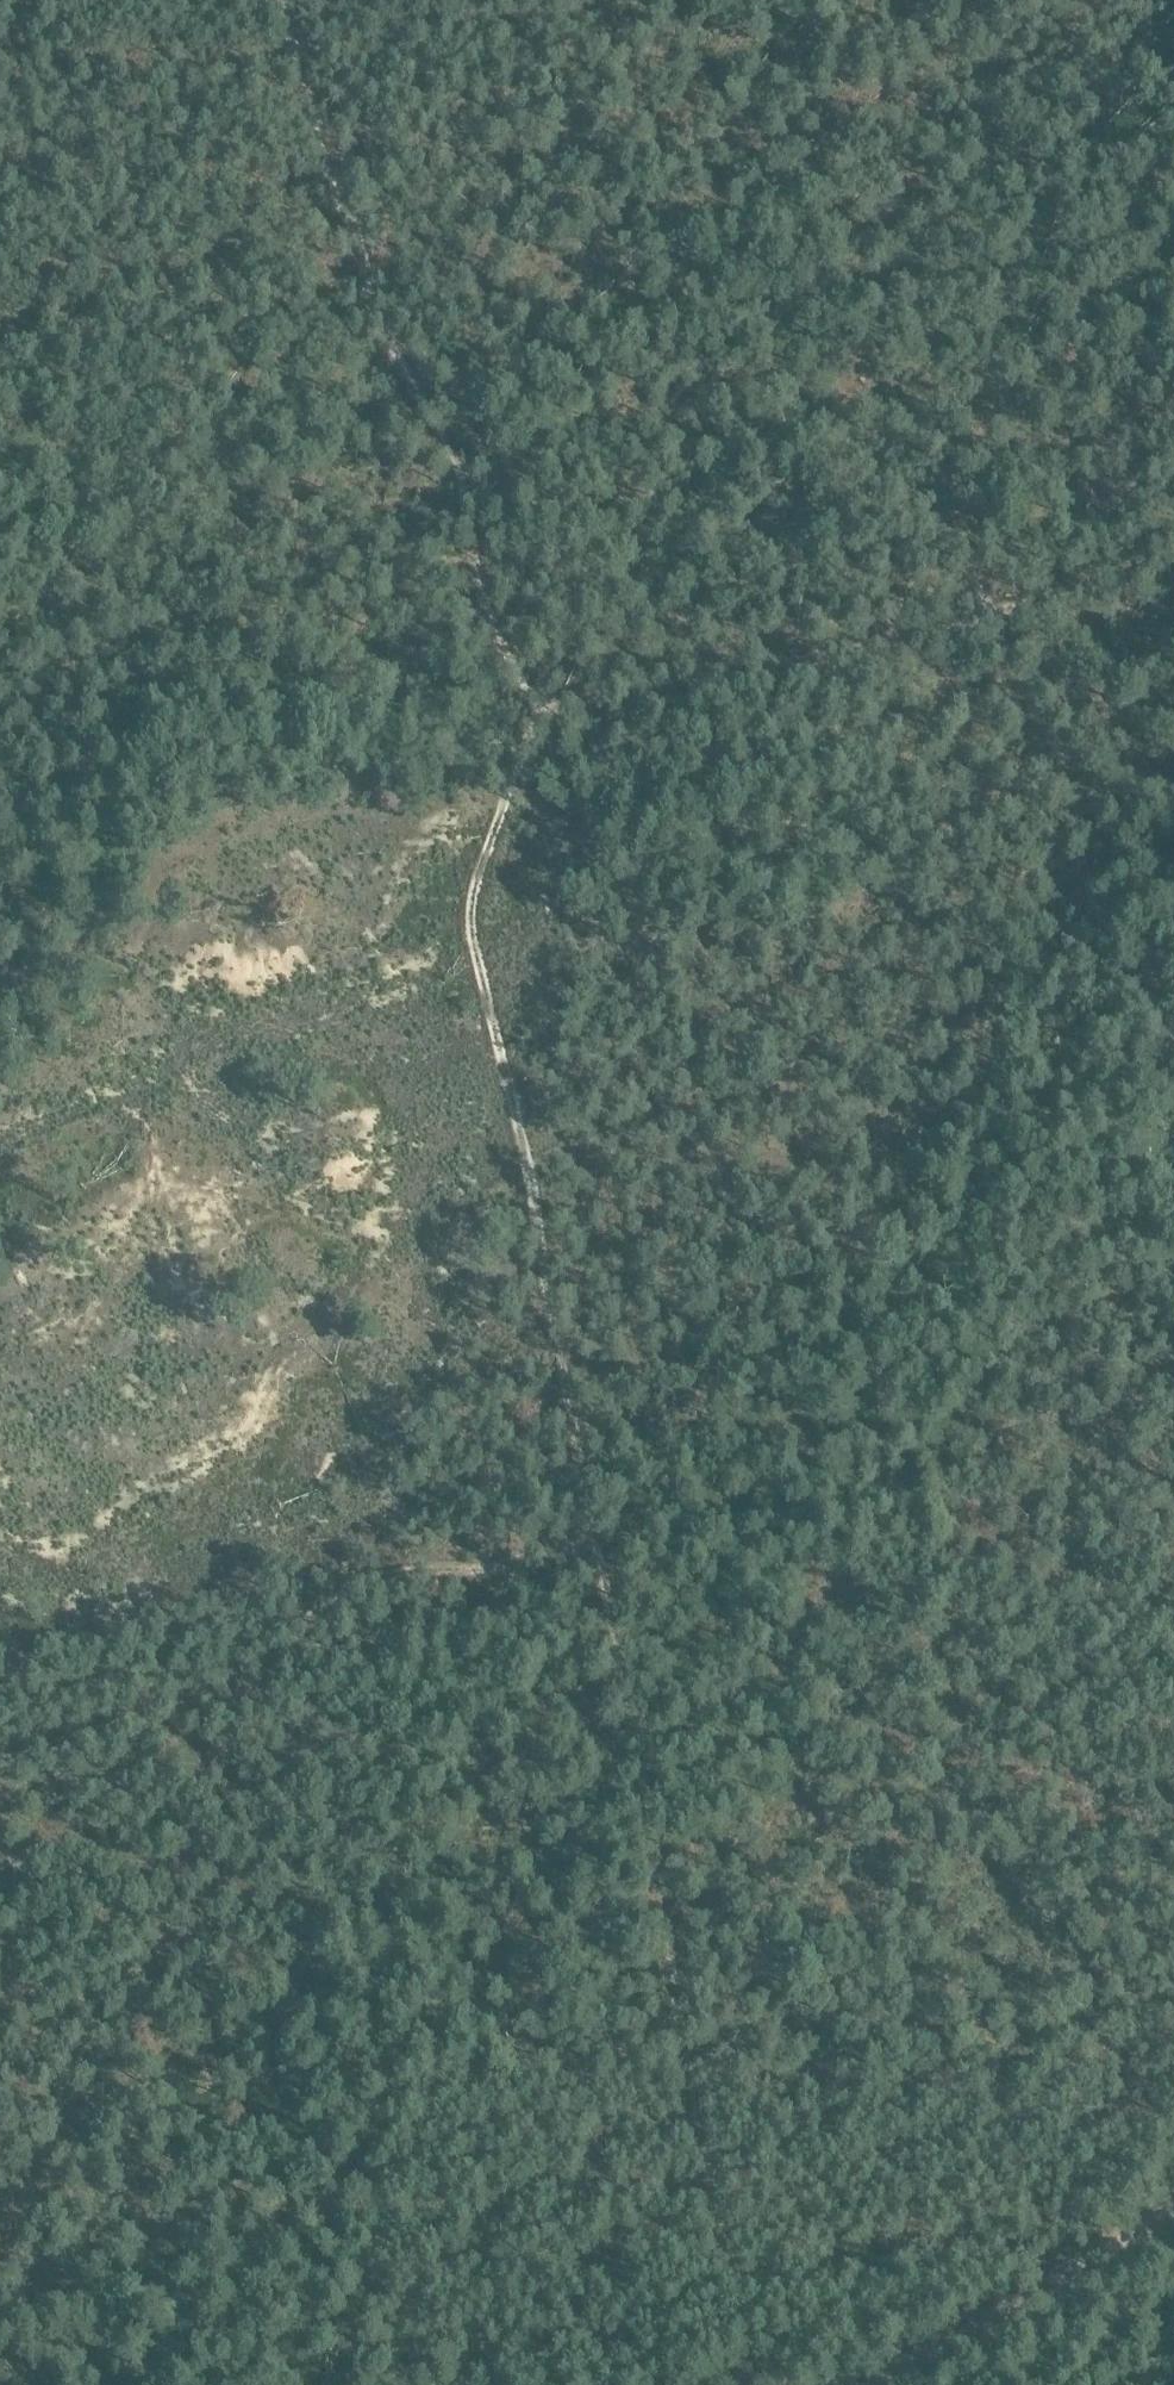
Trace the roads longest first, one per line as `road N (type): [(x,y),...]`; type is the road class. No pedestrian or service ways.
road 1 (track): [(275,0),(391,355),(435,420),(459,479),(483,599),(530,693),(530,732),(483,854),(475,955),(634,1725),(697,2142),(743,2300),(746,2384)]
road 2 (track): [(530,710),(711,662),(817,663),(924,639),(1173,558)]
road 3 (track): [(0,1763),(203,1693),(334,1597),(392,1574),(519,1564),(592,1543)]
road 4 (track): [(1173,2220),(892,2384)]

